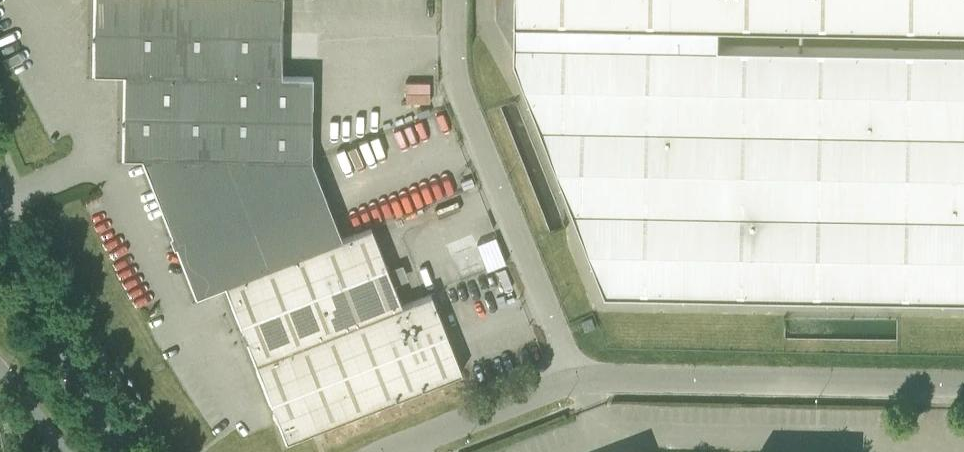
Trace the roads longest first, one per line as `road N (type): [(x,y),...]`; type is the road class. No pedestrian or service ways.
road 1 (unclassified): [(577,382),(458,89),(456,0)]
road 2 (unclassified): [(577,382),(963,382)]
road 3 (tertiary): [(130,451),(69,357),(0,219)]
road 4 (unclassified): [(379,451),(577,382)]

